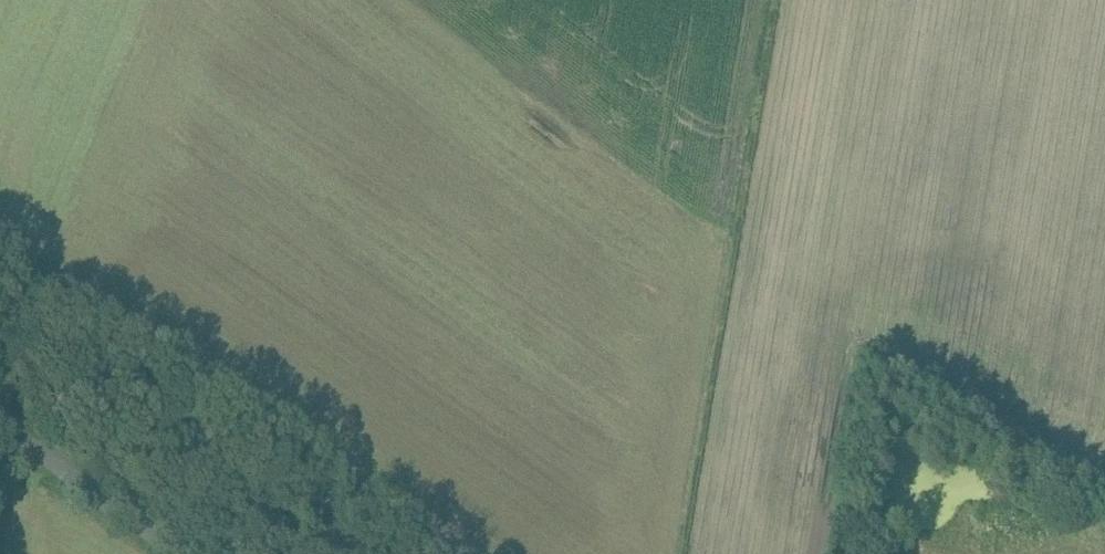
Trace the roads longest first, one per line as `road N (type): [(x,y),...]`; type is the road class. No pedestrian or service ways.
road 1 (unclassified): [(189,553),(96,492),(0,411)]

